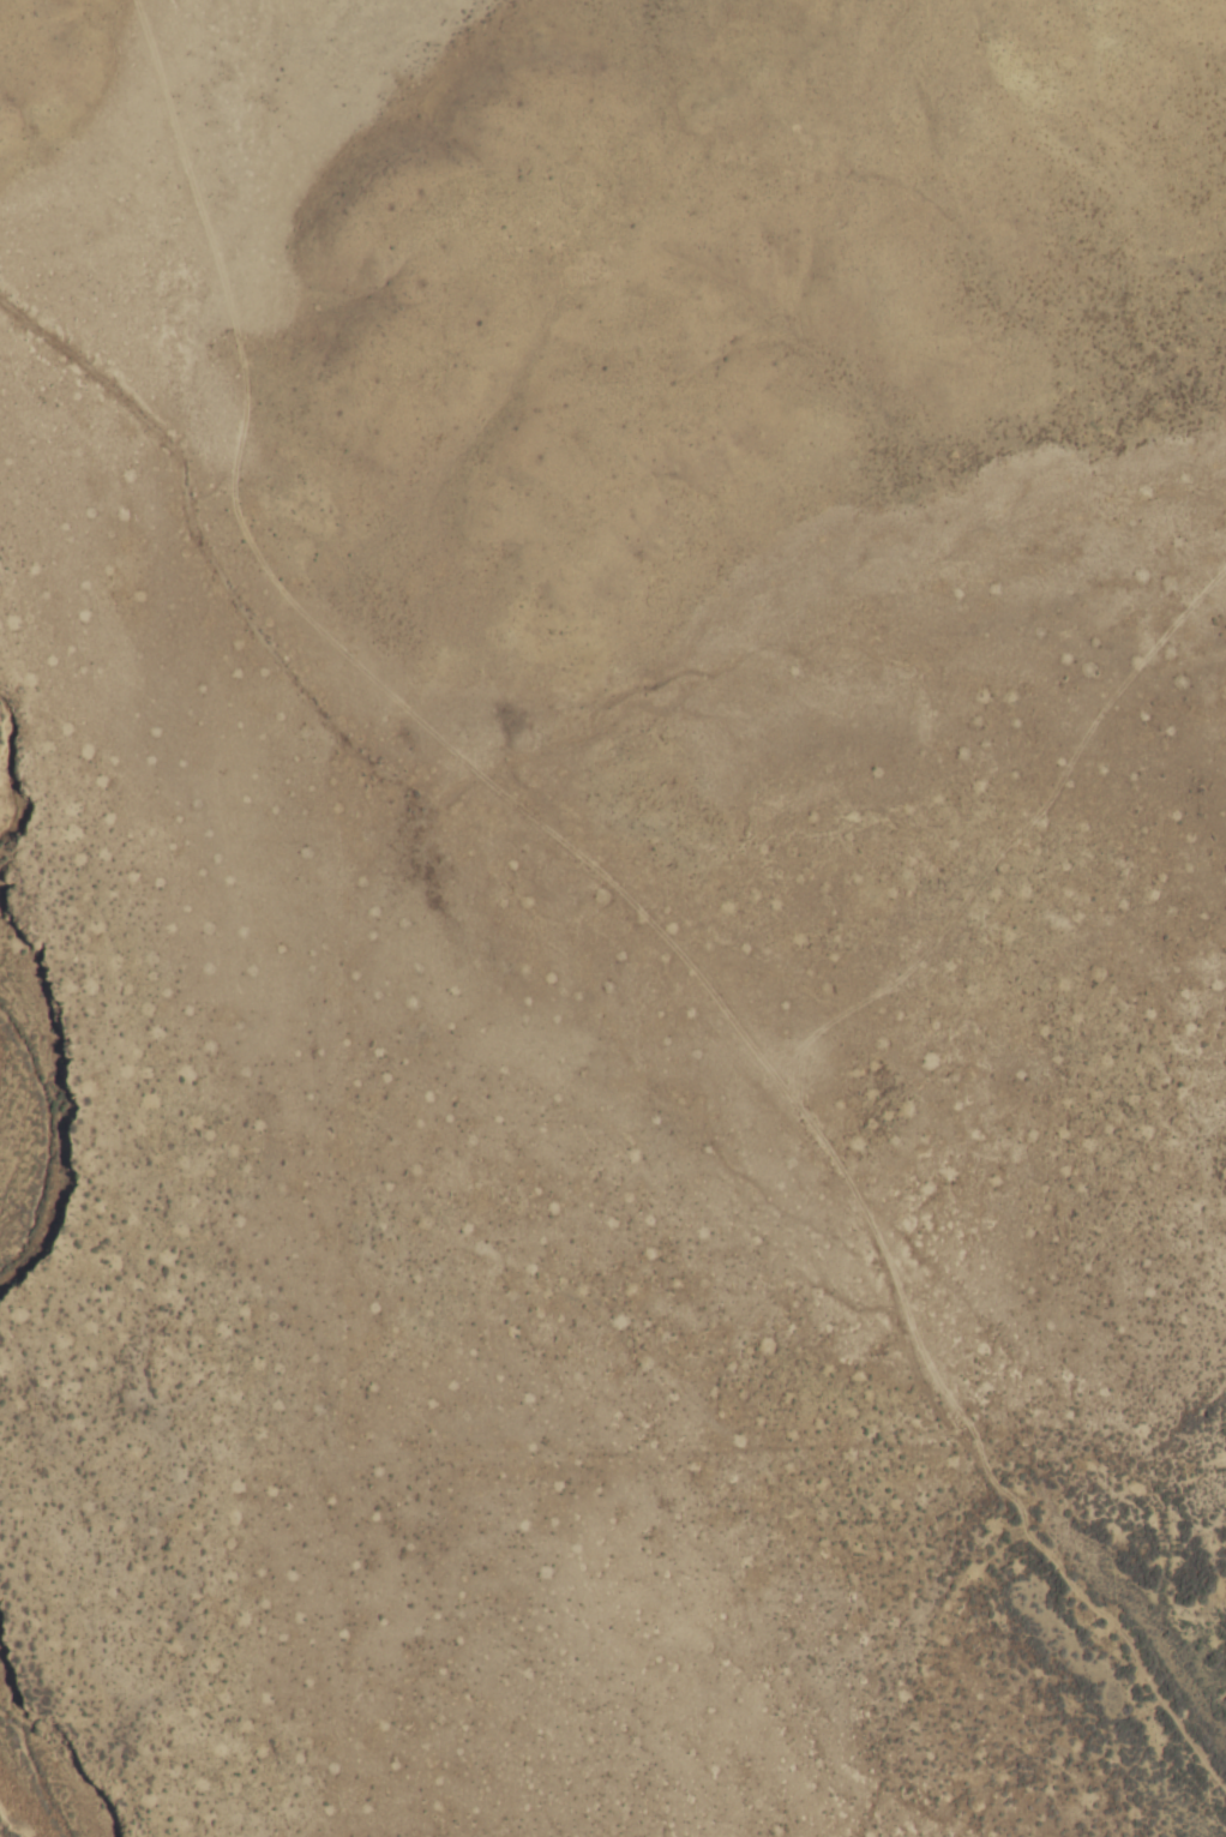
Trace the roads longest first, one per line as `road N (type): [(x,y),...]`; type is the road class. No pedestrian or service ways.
road 1 (track): [(141,0),(224,258),(248,377),(239,492),(276,574),(391,686),(615,878),(693,960),(846,1161),(927,1350),(1000,1481),(1088,1596),(1129,1628),(1225,1780)]

